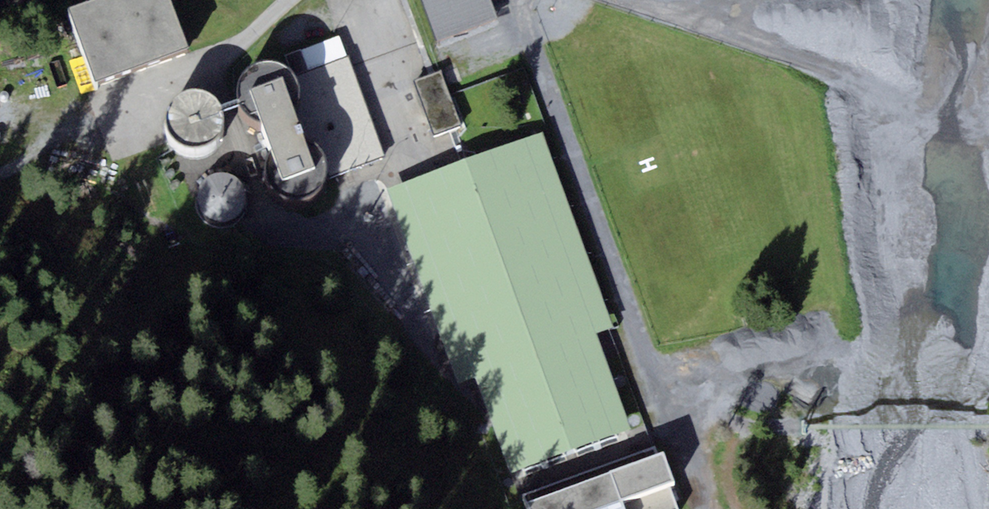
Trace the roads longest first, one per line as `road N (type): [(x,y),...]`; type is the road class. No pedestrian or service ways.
road 1 (track): [(681,451),(519,0)]
road 2 (track): [(627,0),(709,21),(883,88),(988,100)]
road 3 (track): [(0,175),(204,63),(280,0)]

